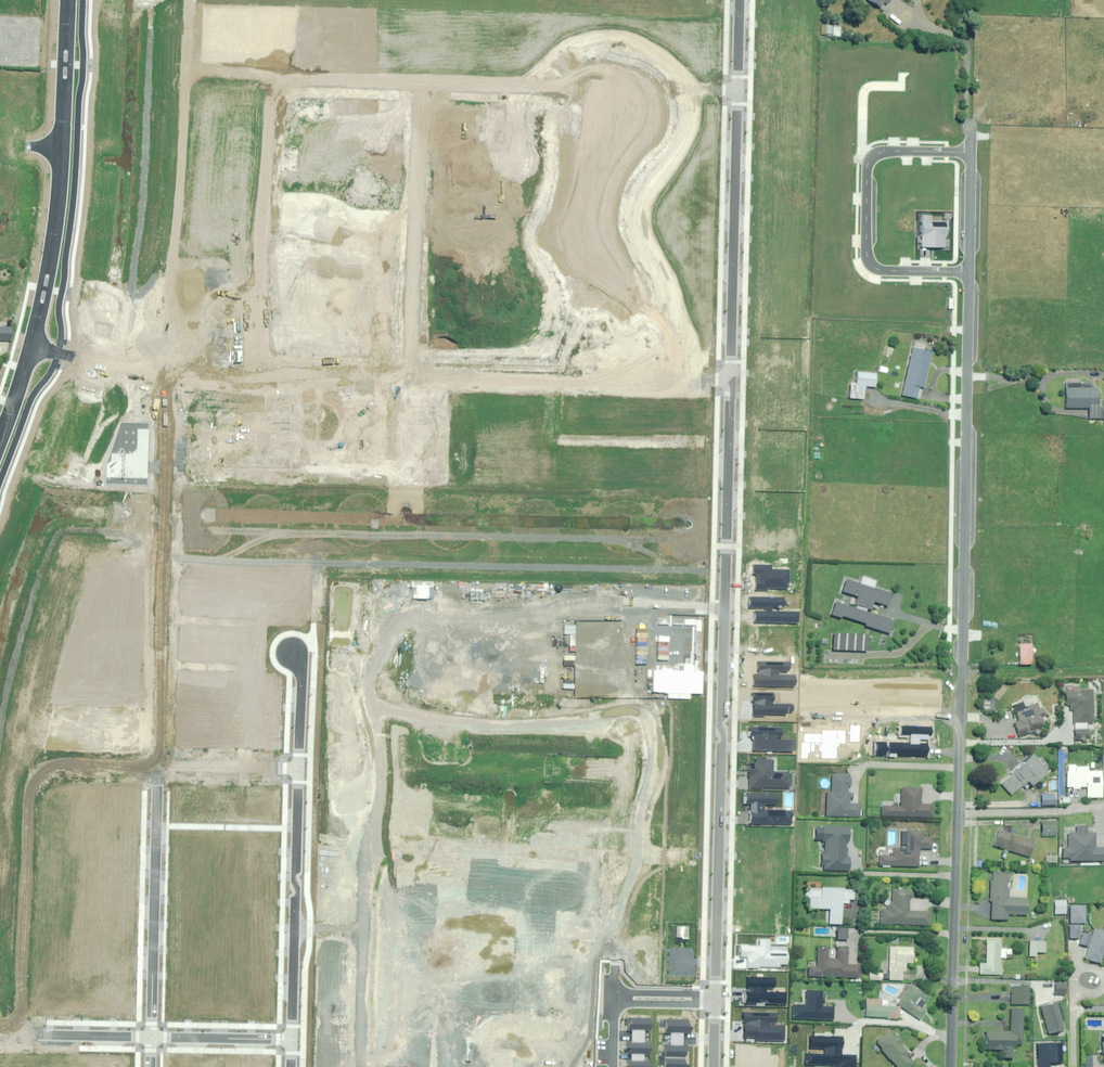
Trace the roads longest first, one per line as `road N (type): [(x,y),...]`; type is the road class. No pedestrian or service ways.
road 1 (residential): [(964,269),(950,1066)]
road 2 (residential): [(731,383),(717,995)]
road 3 (residential): [(731,383),(165,368)]
road 4 (unknown): [(373,589),(360,1066)]
road 5 (residential): [(165,368),(157,762)]
road 6 (residential): [(157,762),(65,759),(31,777),(20,1034)]
road 7 (residential): [(739,0),(731,383)]
road 8 (residential): [(31,349),(58,226),(68,0)]
road 9 (residential): [(372,614),(498,631),(580,626),(671,608)]
road 10 (residential): [(370,707),(526,722),(669,710)]
road 11 (residential): [(300,764),(294,1039)]
road 12 (residential): [(641,810),(532,817),(367,801)]
road 13 (residential): [(157,762),(152,1036)]
road 14 (residential): [(964,269),(871,265),(872,152)]
road 15 (residential): [(613,991),(618,905),(635,860),(641,810)]
road 16 (residential): [(300,764),(157,762)]
road 17 (residential): [(152,1036),(294,1039)]
road 18 (residential): [(165,368),(90,366),(31,349)]
road 19 (residential): [(968,60),(1103,63)]
road 20 (residential): [(20,1034),(152,1036)]
road 21 (residential): [(965,148),(964,269)]

